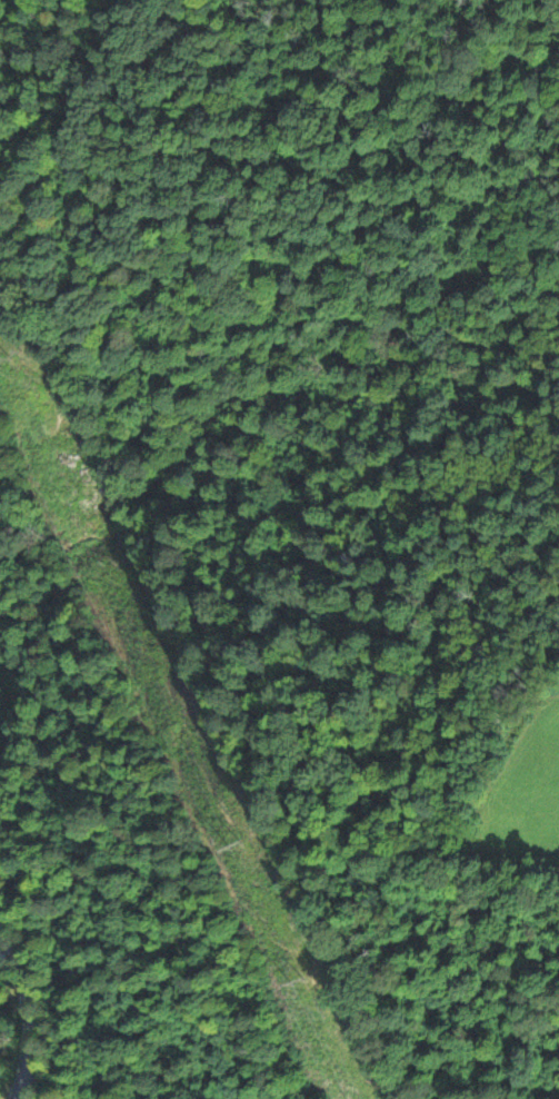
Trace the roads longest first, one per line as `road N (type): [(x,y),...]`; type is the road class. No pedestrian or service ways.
road 1 (residential): [(24,1098),(24,1000),(0,929)]

